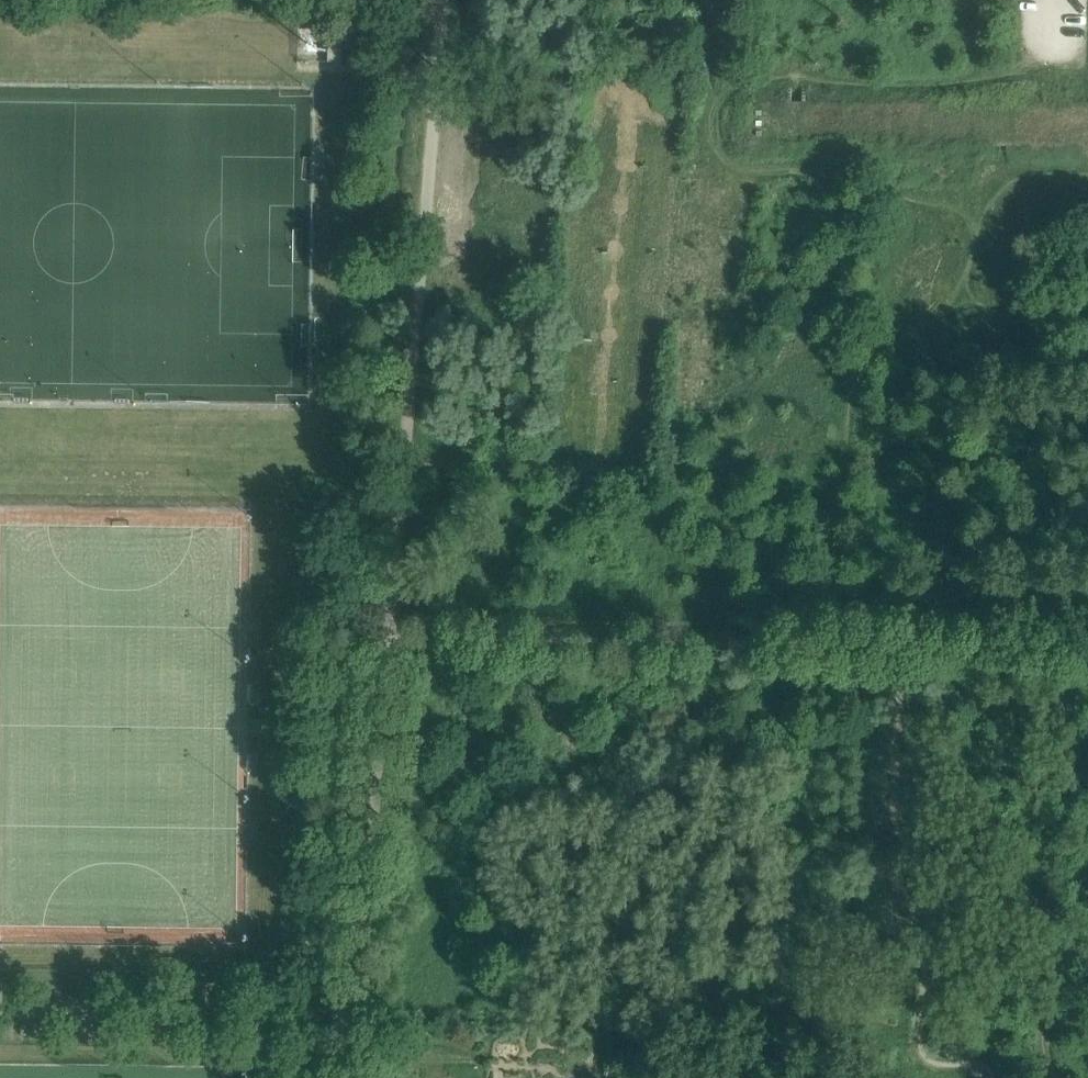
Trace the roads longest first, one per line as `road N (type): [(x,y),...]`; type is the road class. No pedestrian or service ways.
road 1 (track): [(393,640),(446,0)]
road 2 (unclassified): [(357,1077),(393,640)]

